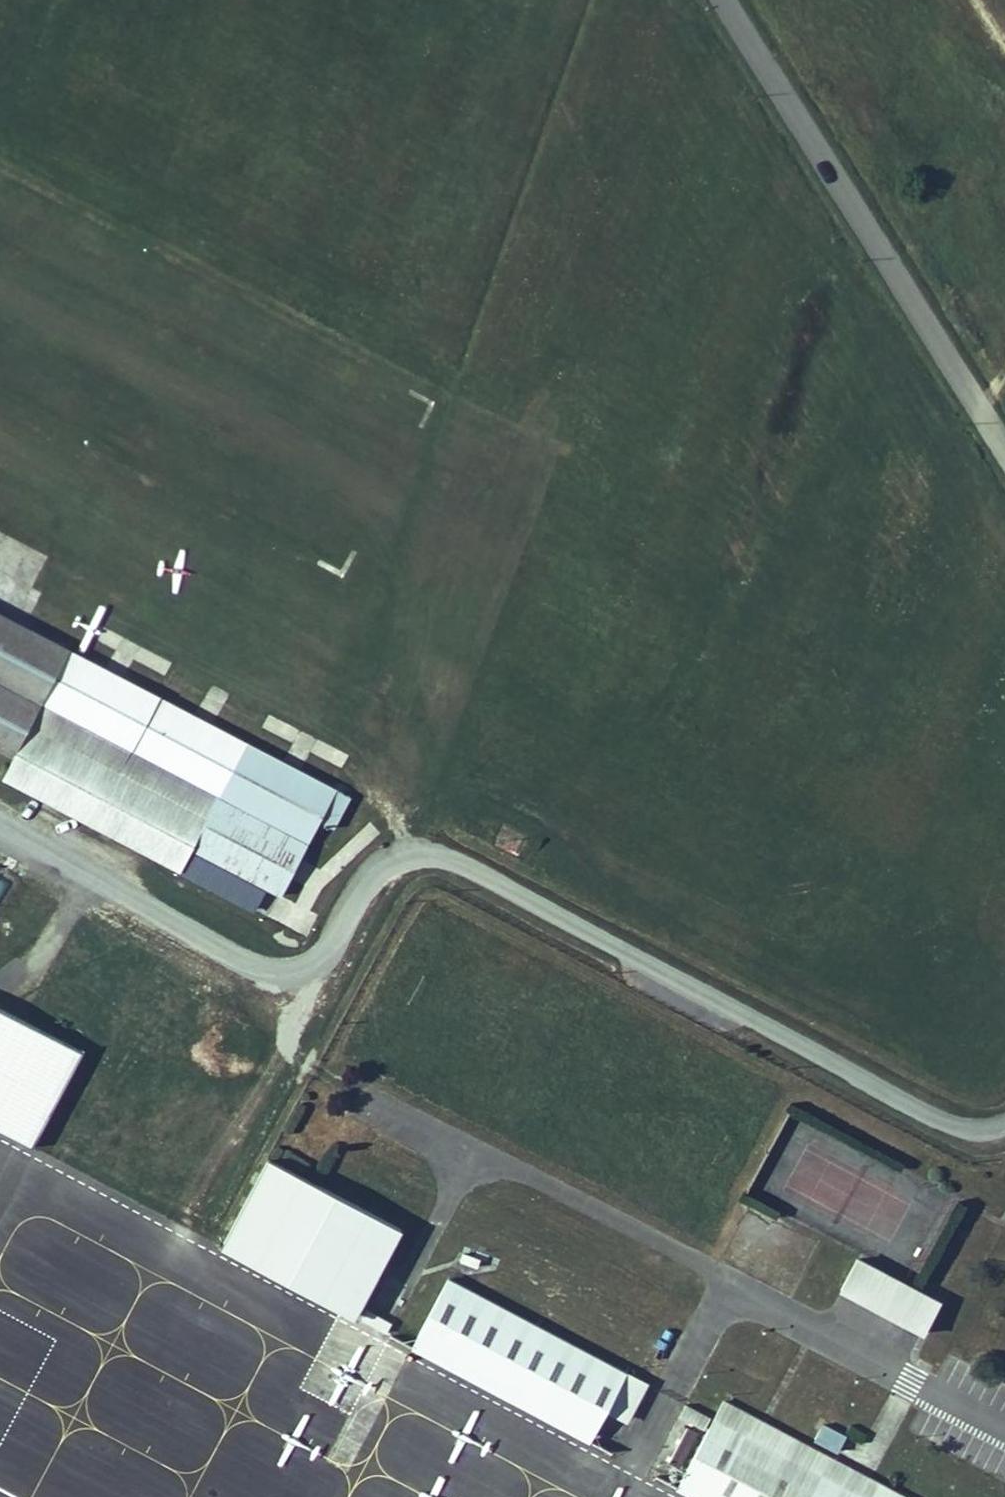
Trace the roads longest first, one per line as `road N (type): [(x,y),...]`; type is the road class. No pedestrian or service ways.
road 1 (tertiary): [(1004,445),(728,0)]

